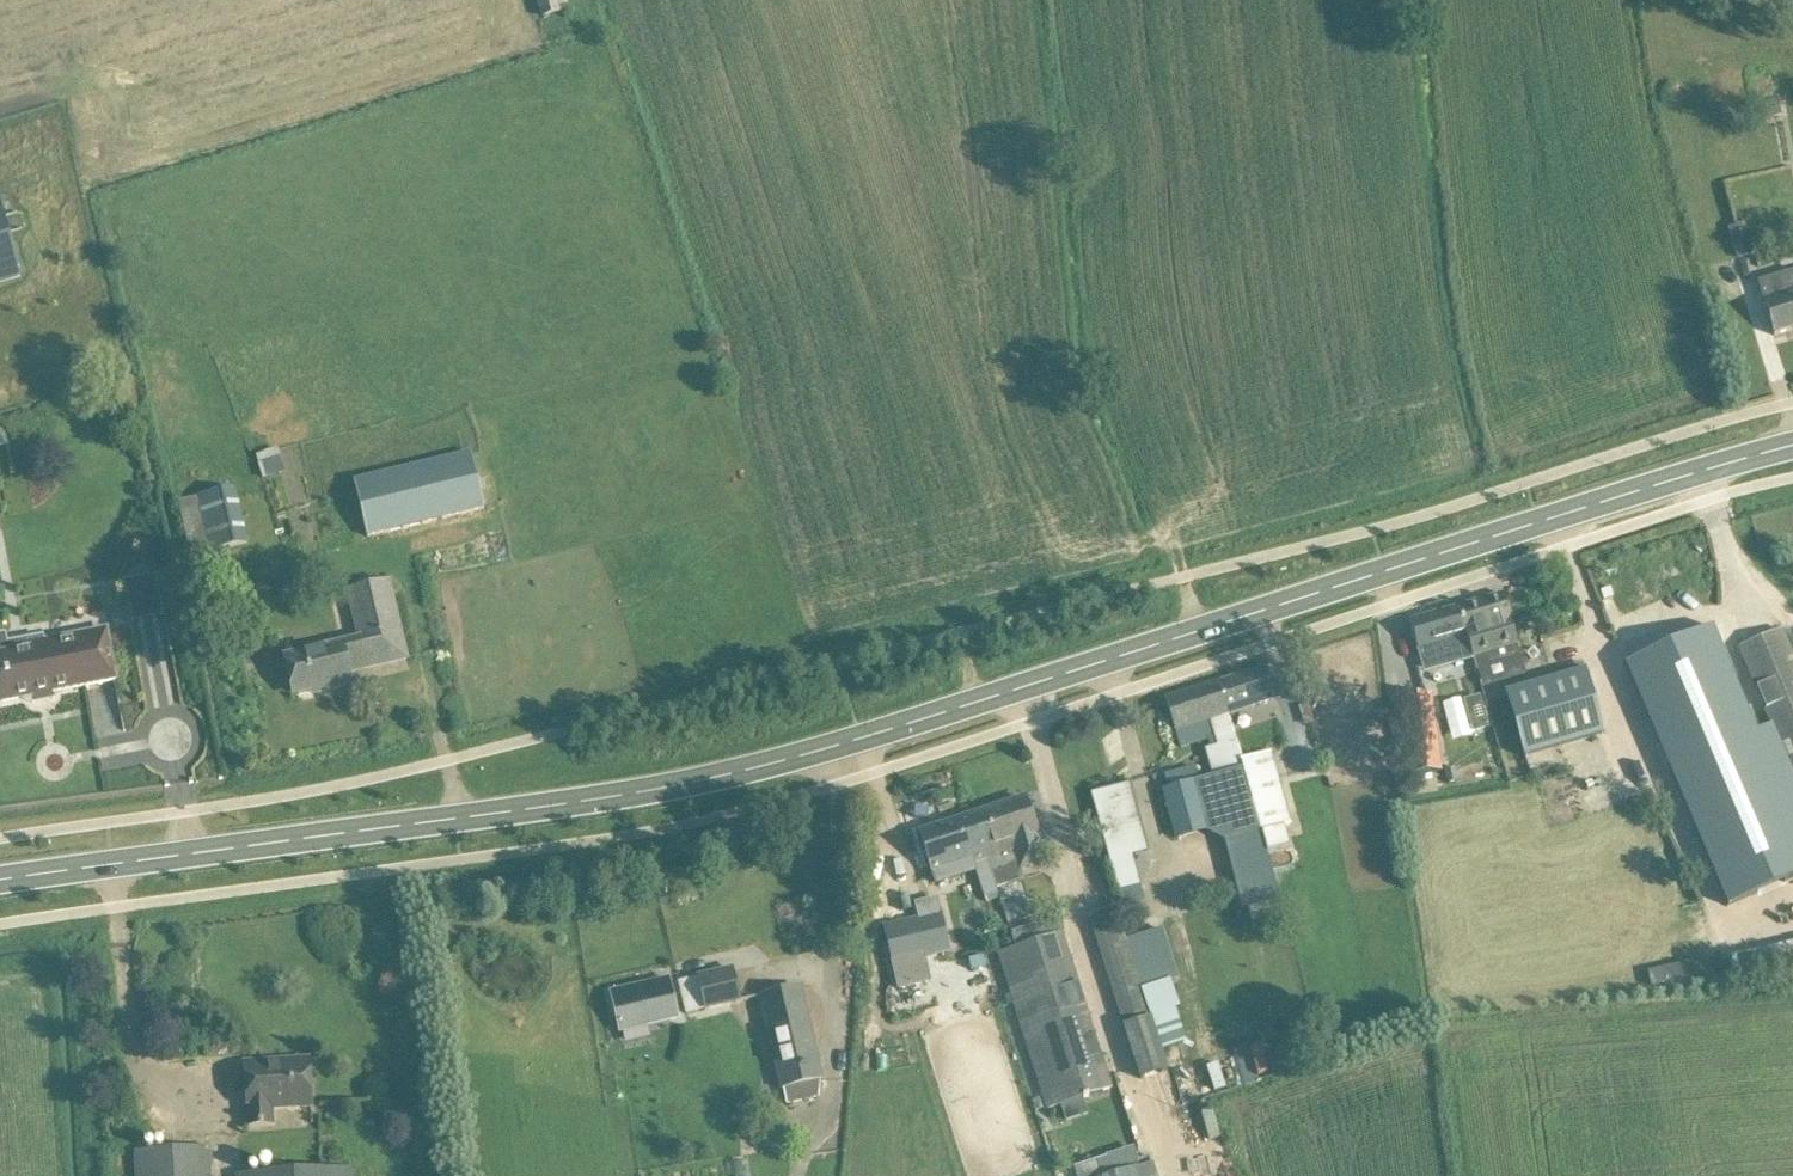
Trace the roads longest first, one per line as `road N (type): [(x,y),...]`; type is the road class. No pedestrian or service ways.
road 1 (secondary): [(0,878),(692,783),(863,737),(1792,444)]

